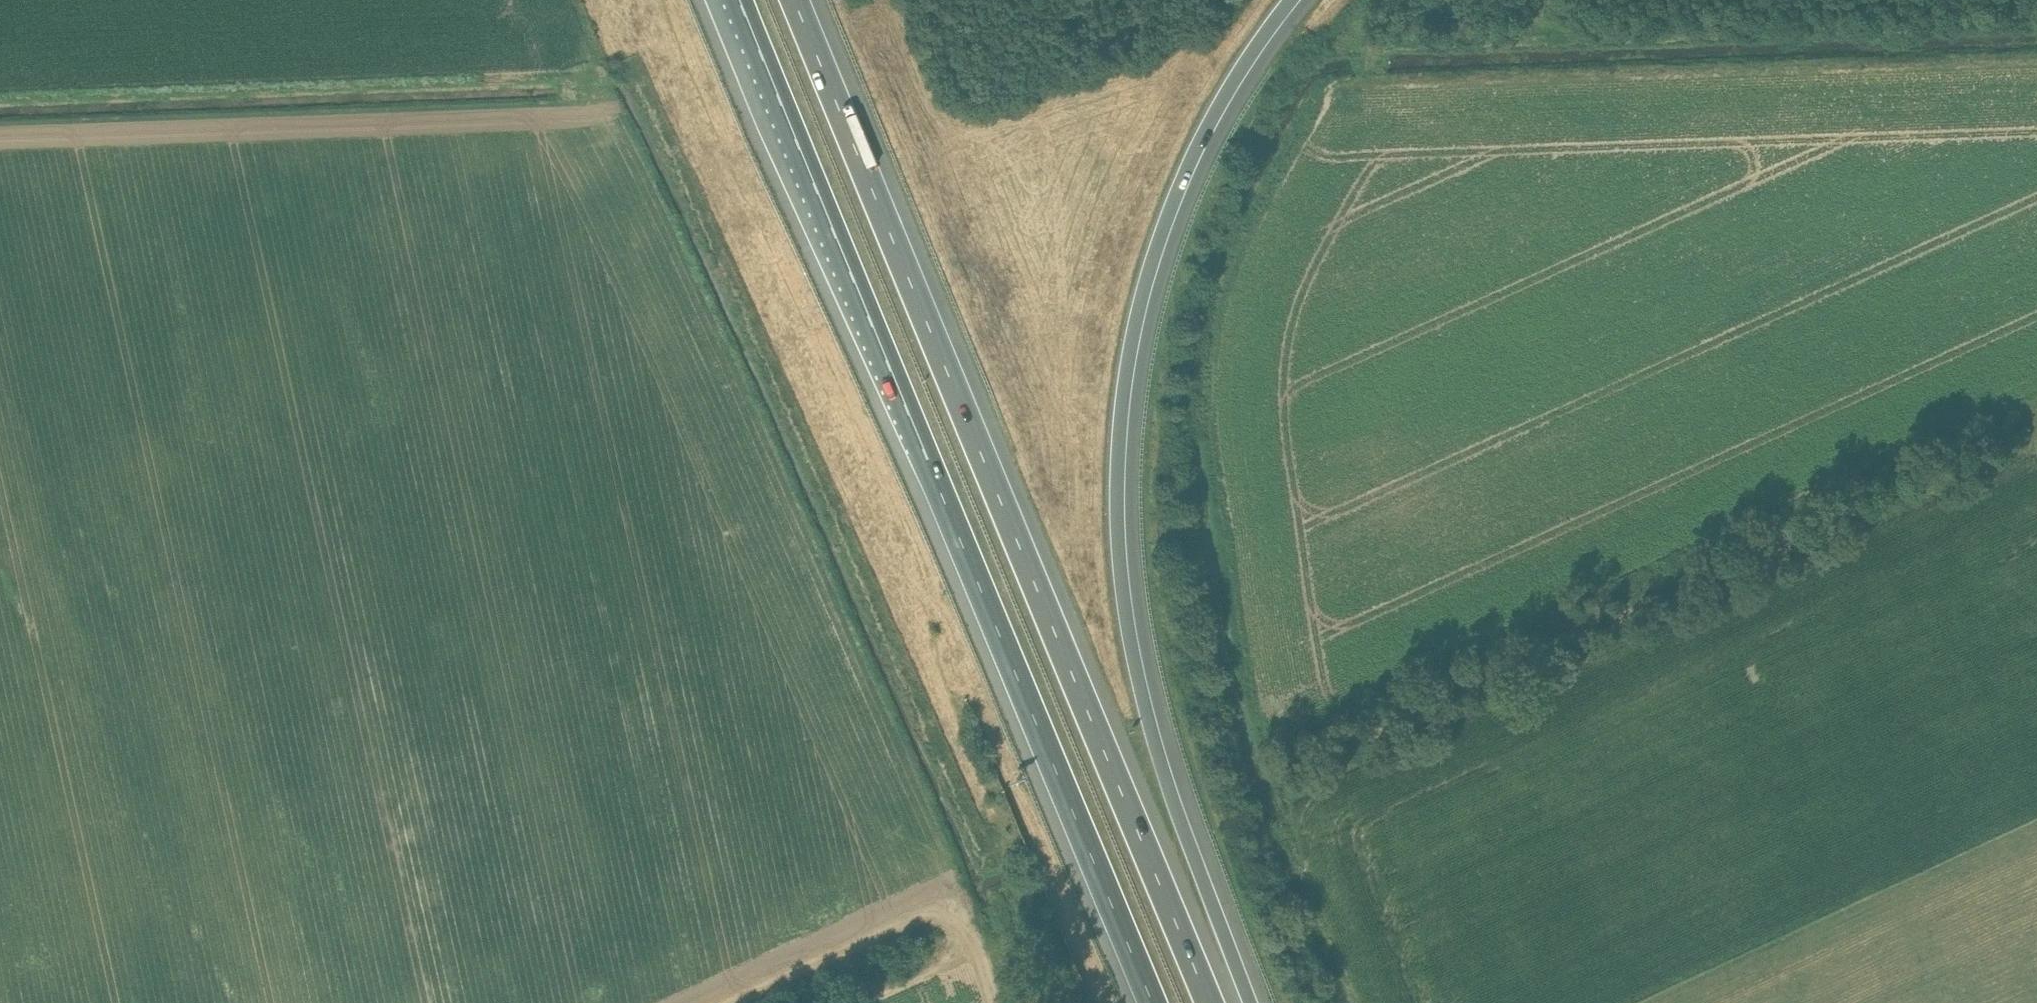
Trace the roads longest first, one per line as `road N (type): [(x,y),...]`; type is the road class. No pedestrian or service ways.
road 1 (motorway): [(1211,1002),(797,0)]
road 2 (motorway): [(741,0),(1152,1002)]
road 3 (motorway): [(1255,1002),(1152,722),(1124,558),(1122,458),(1144,305),(1170,221),(1232,92),(1297,0)]
road 4 (track): [(914,925),(744,1002)]

